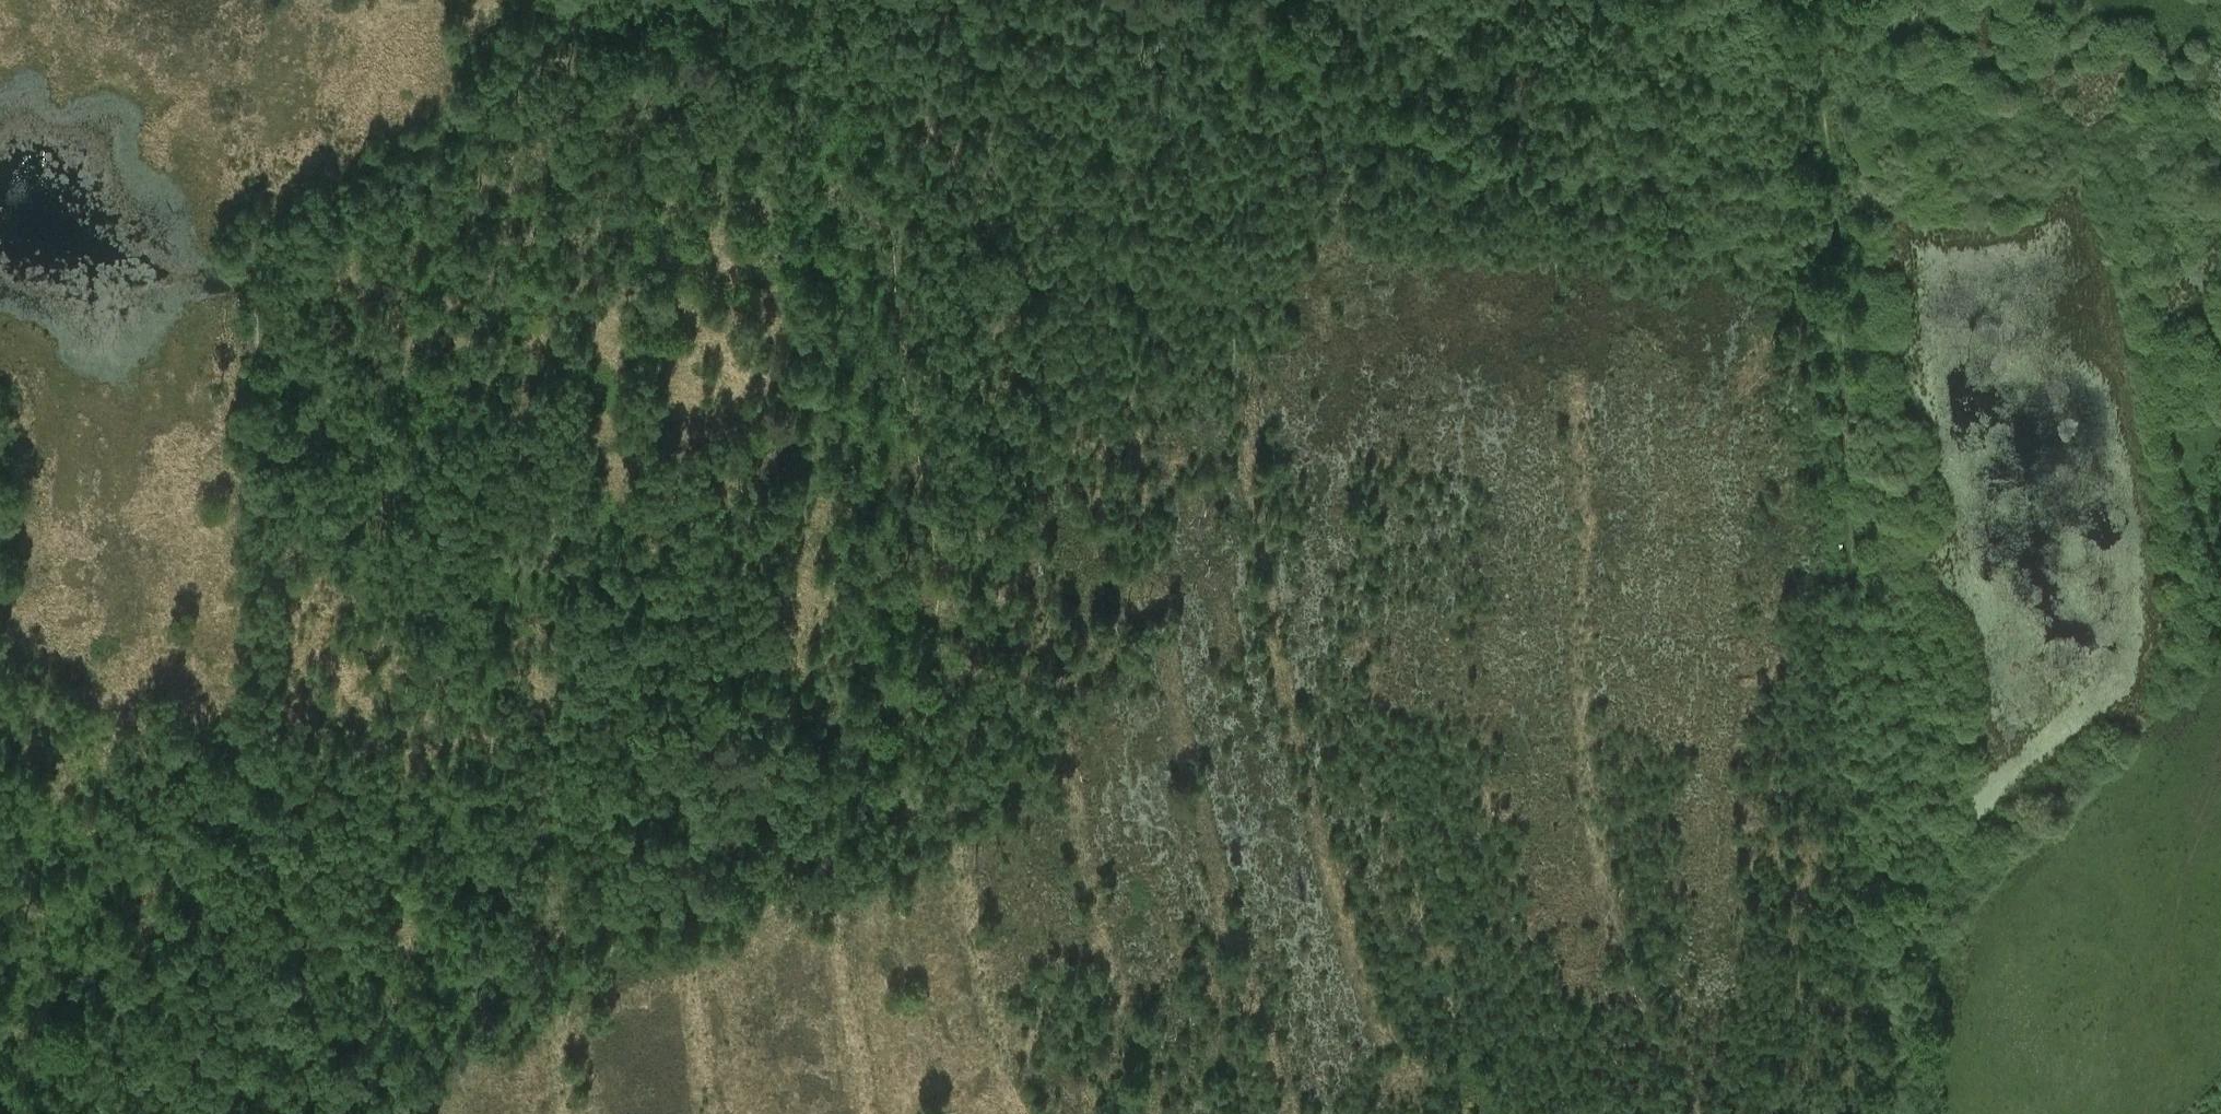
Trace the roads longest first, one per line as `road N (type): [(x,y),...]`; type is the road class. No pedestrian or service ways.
road 1 (track): [(1898,1113),(1818,0)]

